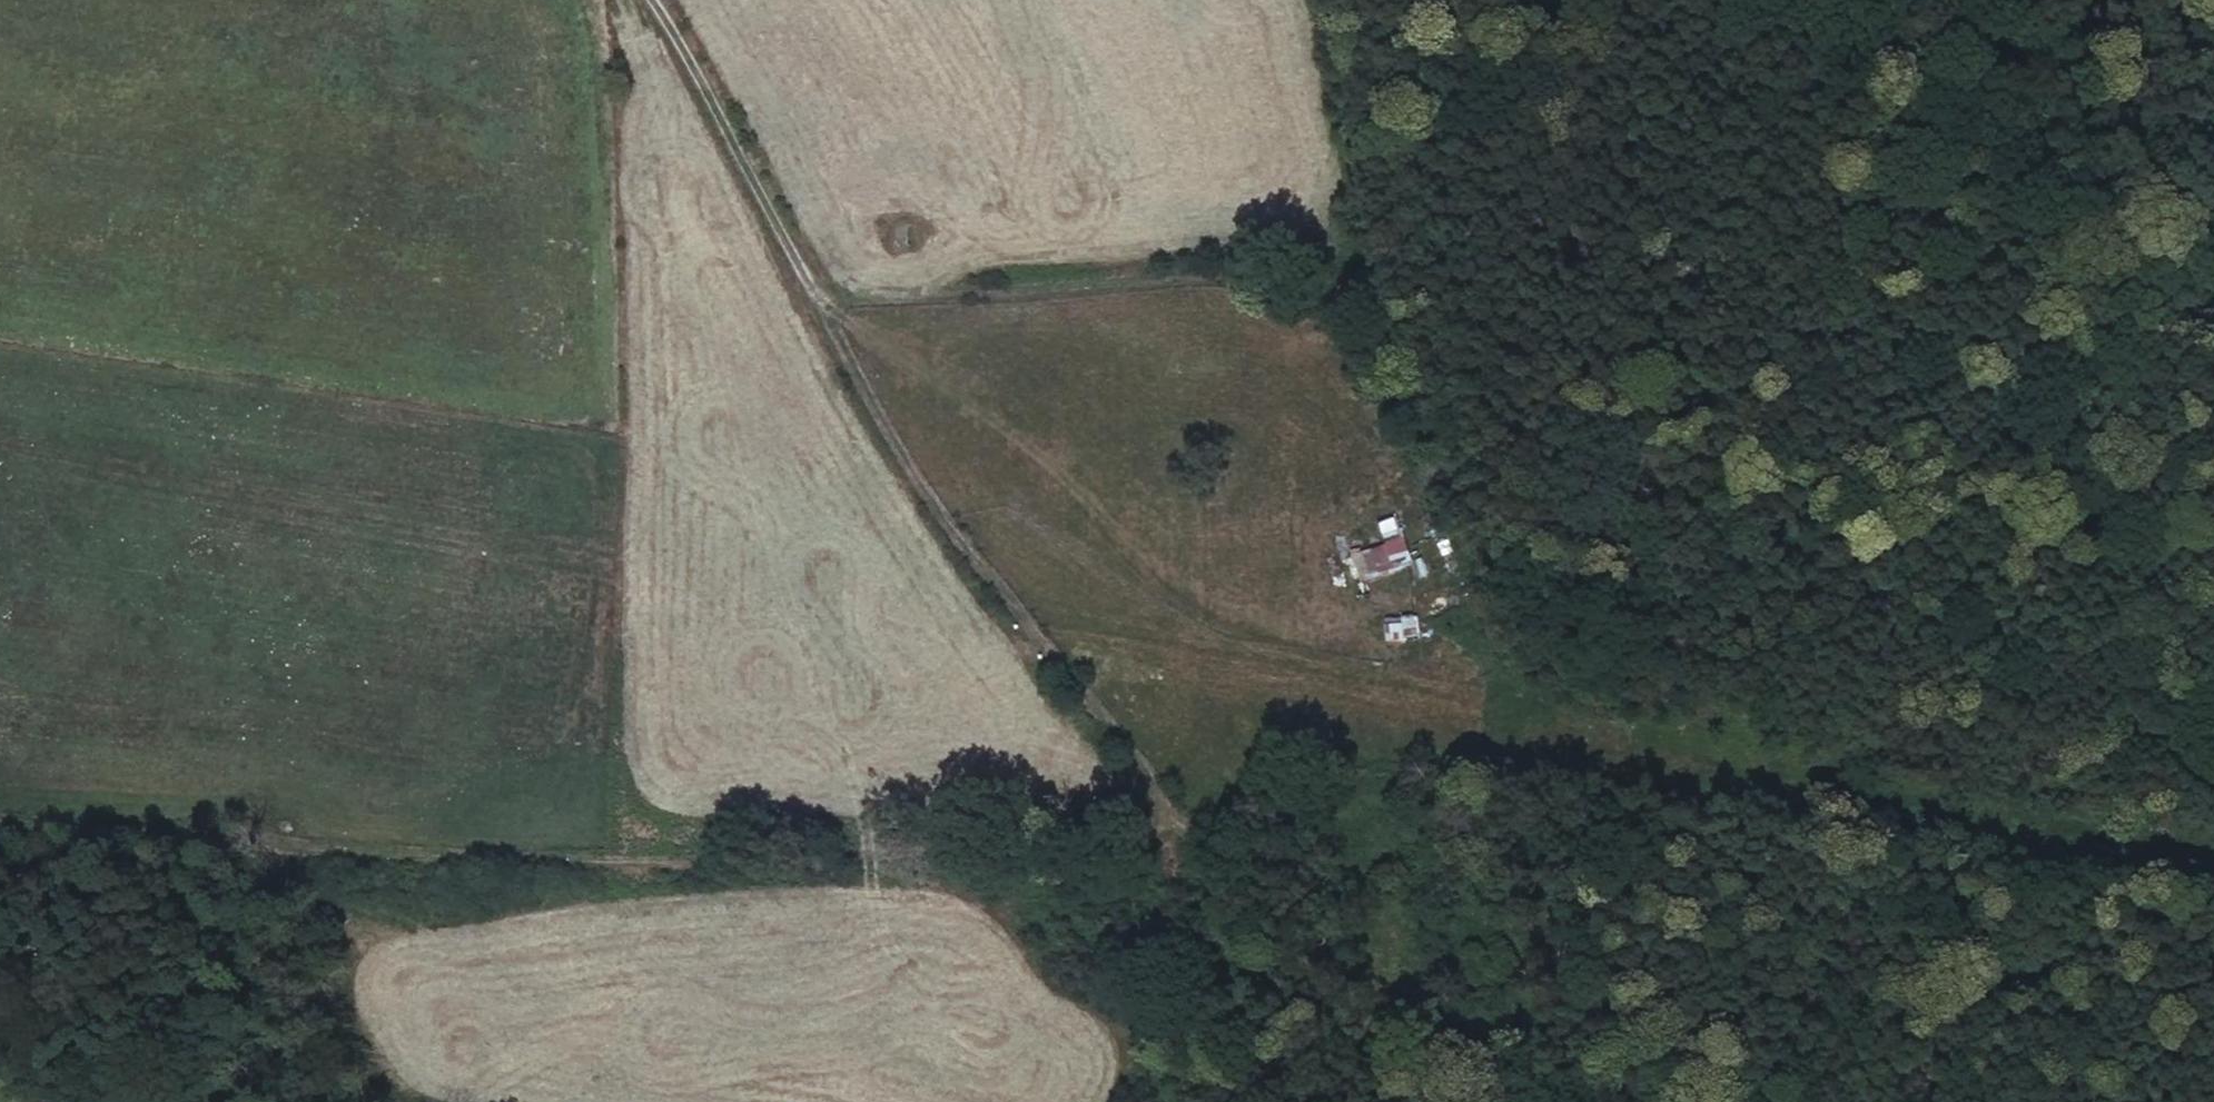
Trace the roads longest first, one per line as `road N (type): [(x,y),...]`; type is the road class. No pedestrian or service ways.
road 1 (unclassified): [(653,0),(821,301)]

